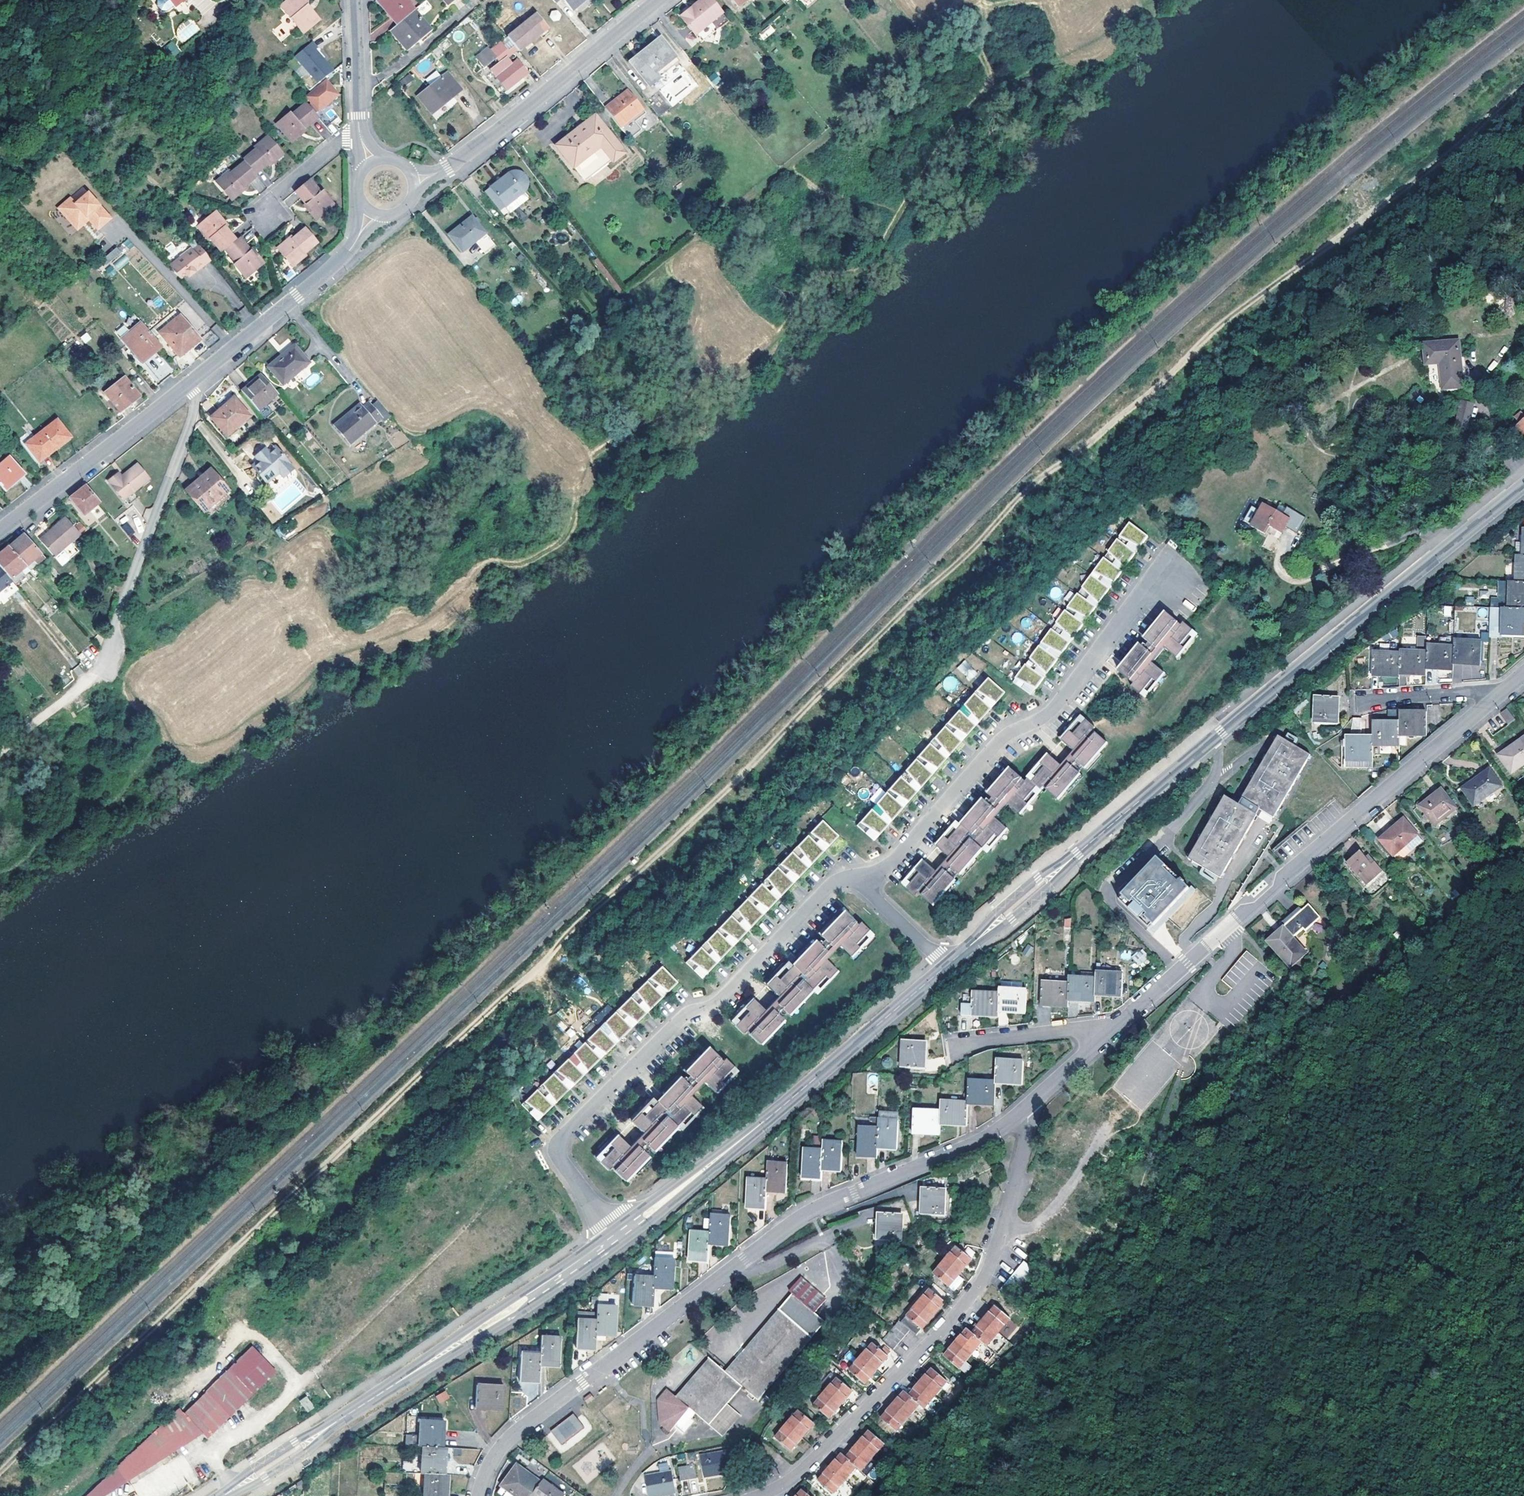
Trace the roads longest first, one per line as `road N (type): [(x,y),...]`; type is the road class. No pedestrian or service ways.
road 1 (track): [(1523,91),(1084,445),(0,1476)]
road 2 (track): [(1523,882),(1120,1270),(948,1422),(883,1495)]
road 3 (residential): [(1036,1099),(998,1132),(784,1228),(515,1433),(489,1466),(479,1495)]
road 4 (residential): [(615,1238),(559,1151),(564,1134),(680,1020),(721,999),(832,882),(852,877)]
road 5 (residential): [(759,1495),(801,1473),(976,1288),(990,1266),(1036,1099)]
road 6 (tertiary): [(0,532),(334,265),(371,214)]
road 7 (secondary): [(220,1495),(615,1238)]
road 8 (residential): [(852,877),(886,869),(999,742),(1050,713),(1162,571)]
road 9 (secondary): [(615,1238),(948,964)]
road 10 (residential): [(1504,689),(1184,967)]
road 11 (secondary): [(1214,741),(1523,490)]
road 12 (track): [(0,873),(111,803),(162,747),(193,741),(157,718),(105,657)]
road 13 (secondary): [(948,964),(1214,741)]
road 14 (tertiary): [(413,183),(448,169),(661,0)]
road 15 (residential): [(1214,741),(1215,768),(1201,803),(1123,882),(1121,903),(1184,967)]
road 16 (residential): [(946,1048),(1122,1022)]
road 17 (residential): [(1352,701),(1504,689)]
road 18 (residential): [(350,0),(359,132)]
road 19 (residential): [(948,964),(852,877)]

